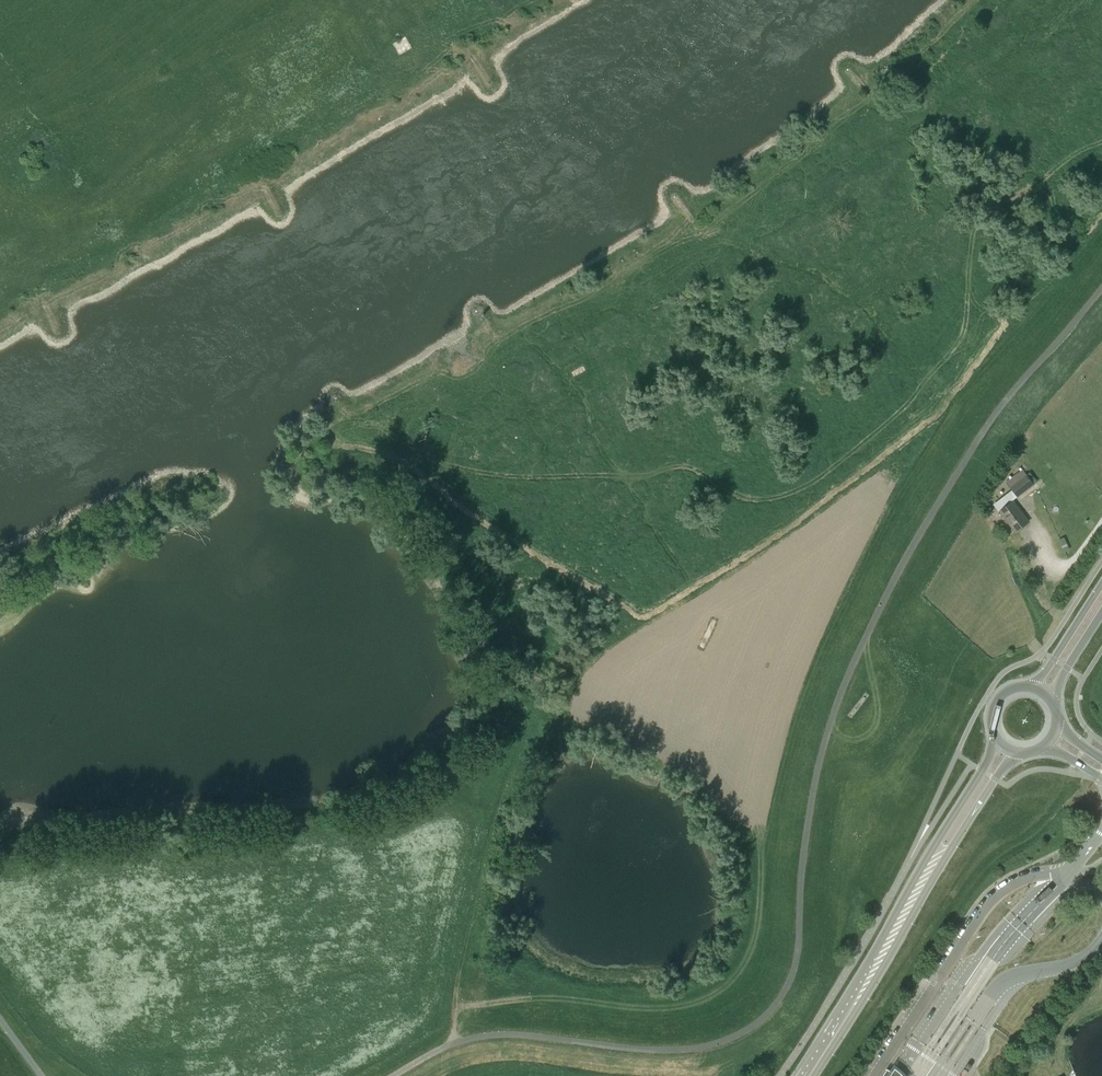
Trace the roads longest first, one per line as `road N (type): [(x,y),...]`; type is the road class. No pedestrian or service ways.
road 1 (primary): [(805,1075),(1004,746)]
road 2 (track): [(452,1044),(454,977),(499,772)]

